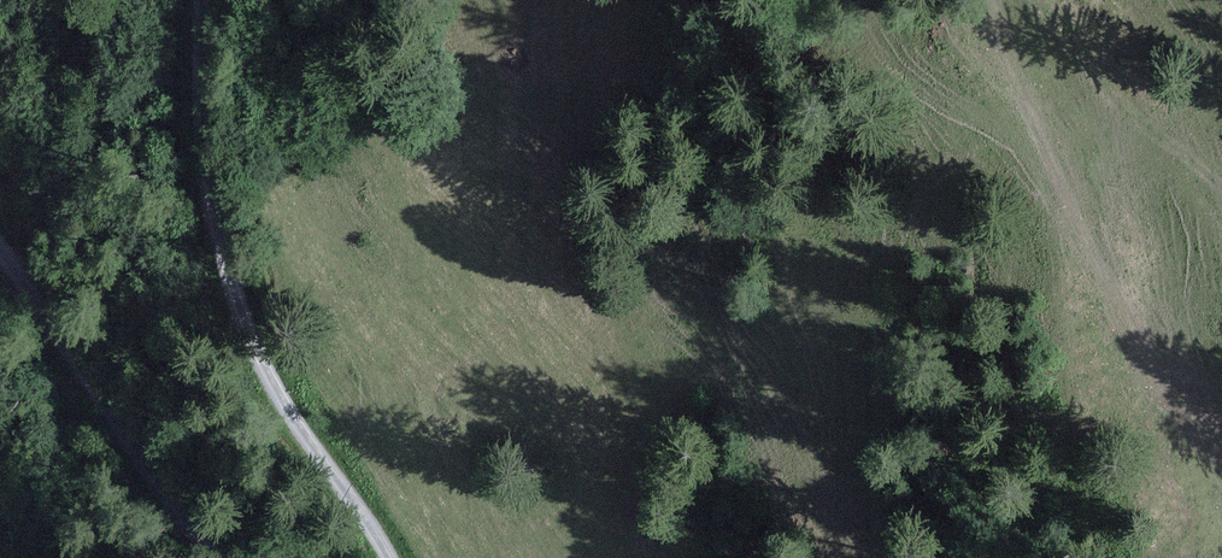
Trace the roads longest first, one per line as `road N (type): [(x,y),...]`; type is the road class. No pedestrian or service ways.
road 1 (track): [(388,557),(258,355),(214,240),(199,0)]
road 2 (track): [(1221,480),(1156,407),(1104,316),(983,0)]
road 3 (track): [(0,253),(218,557)]
road 4 (track): [(1026,0),(1221,193)]

